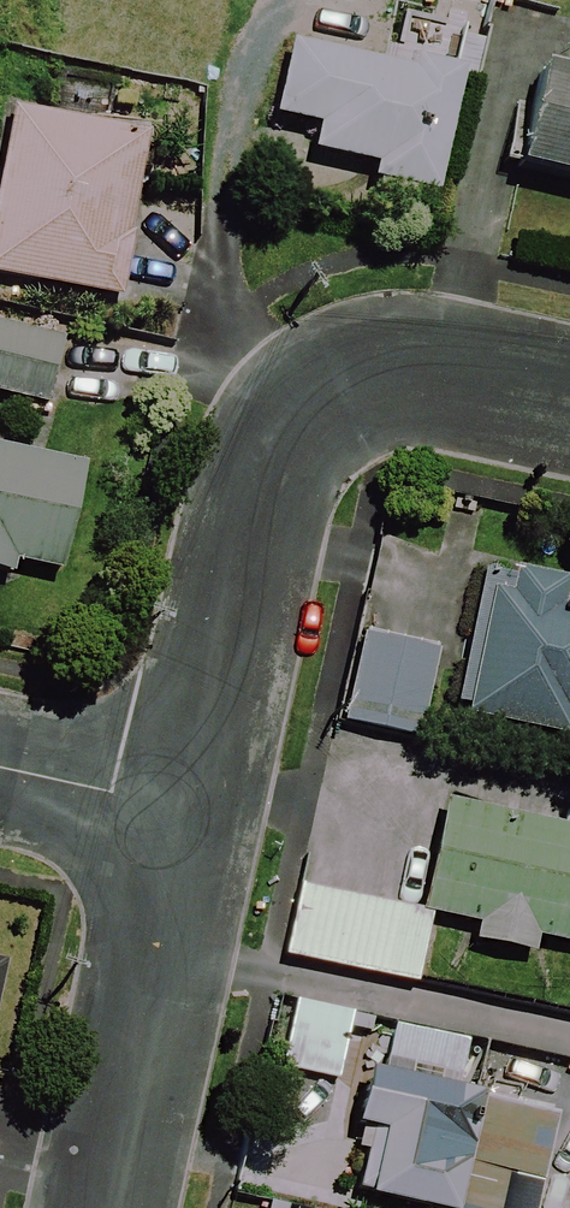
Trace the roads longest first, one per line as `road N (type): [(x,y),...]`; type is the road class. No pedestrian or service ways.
road 1 (residential): [(188,809),(282,444),(324,394),(396,377),(569,417)]
road 2 (residential): [(99,1207),(188,809)]
road 3 (residential): [(0,767),(188,809)]

